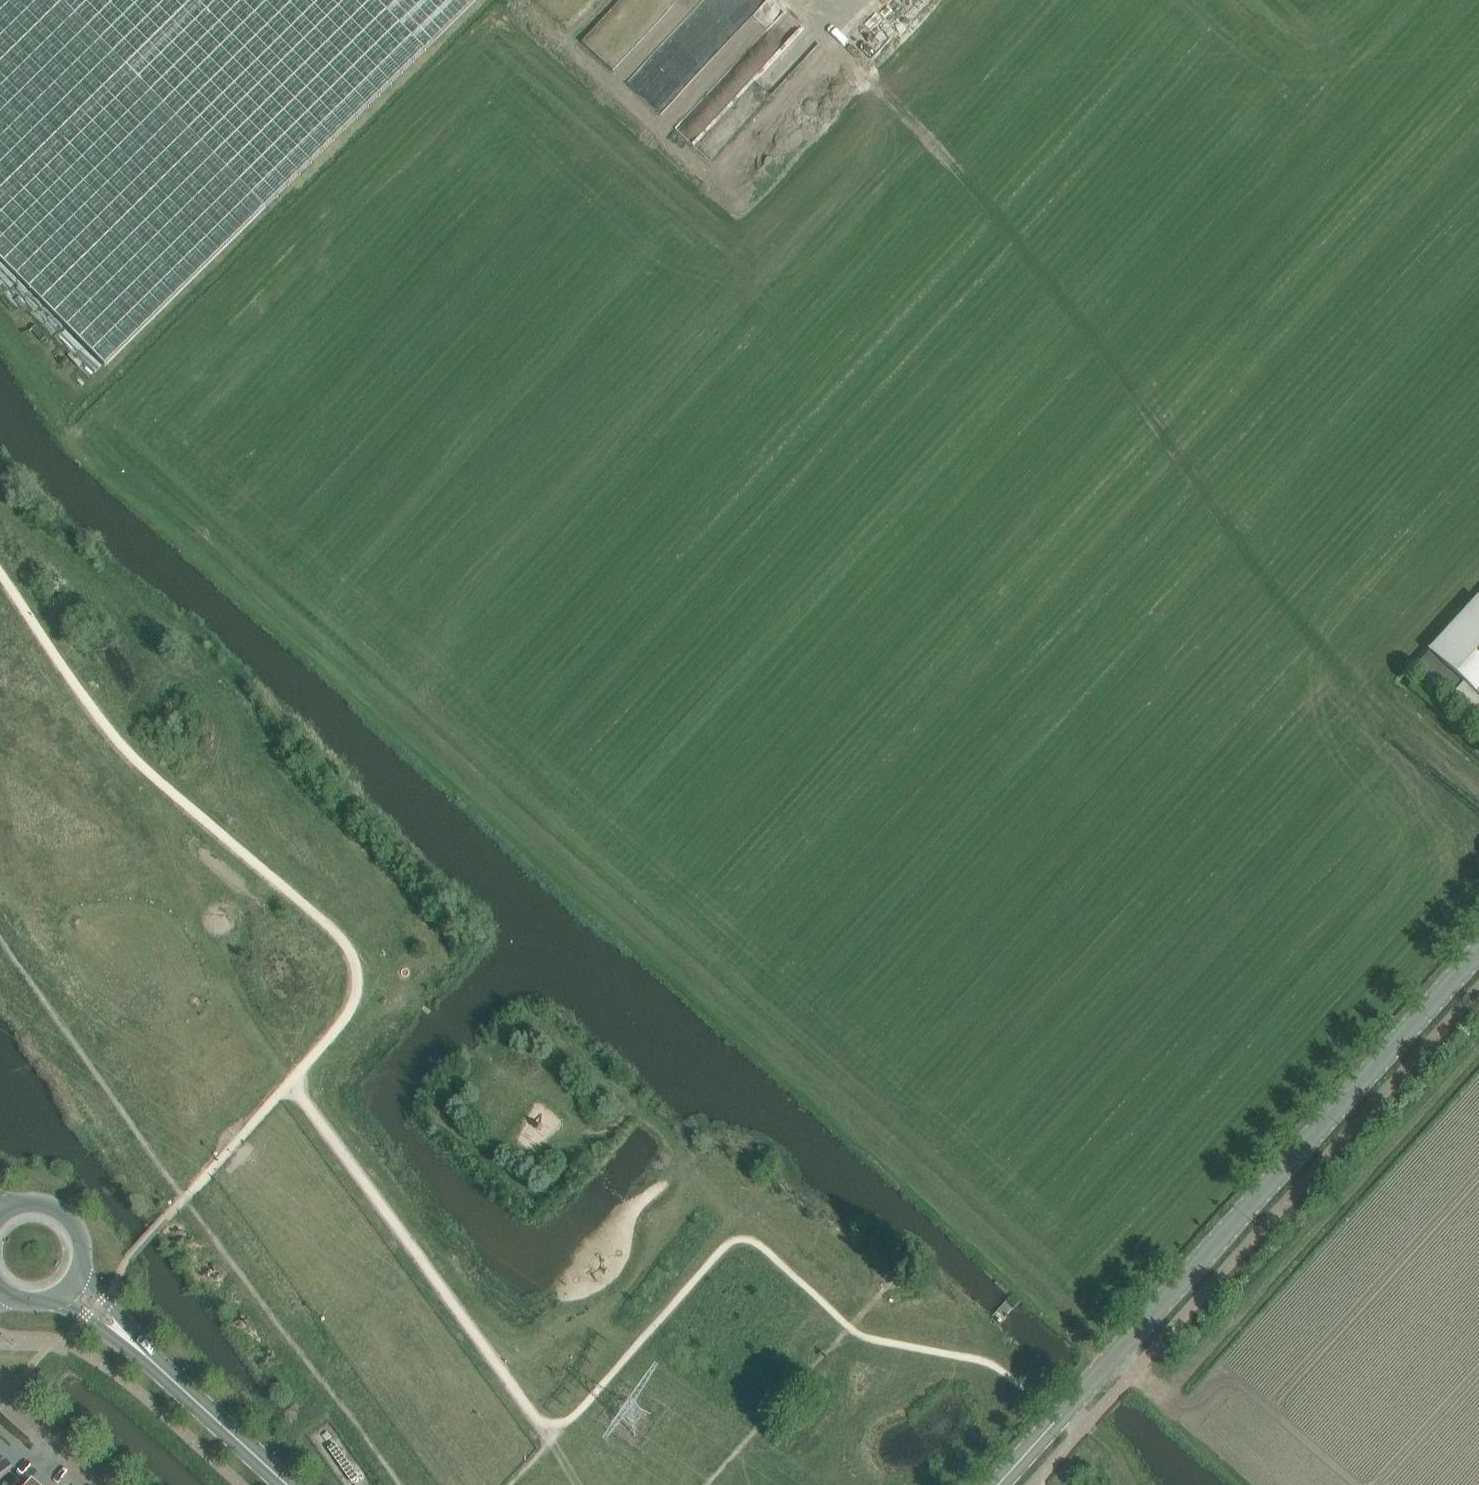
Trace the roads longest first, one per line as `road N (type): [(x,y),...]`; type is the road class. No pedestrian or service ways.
road 1 (tertiary): [(997,1484),(1478,951)]
road 2 (tertiary): [(285,1484),(149,1358)]
road 3 (residential): [(103,1484),(0,1389)]

